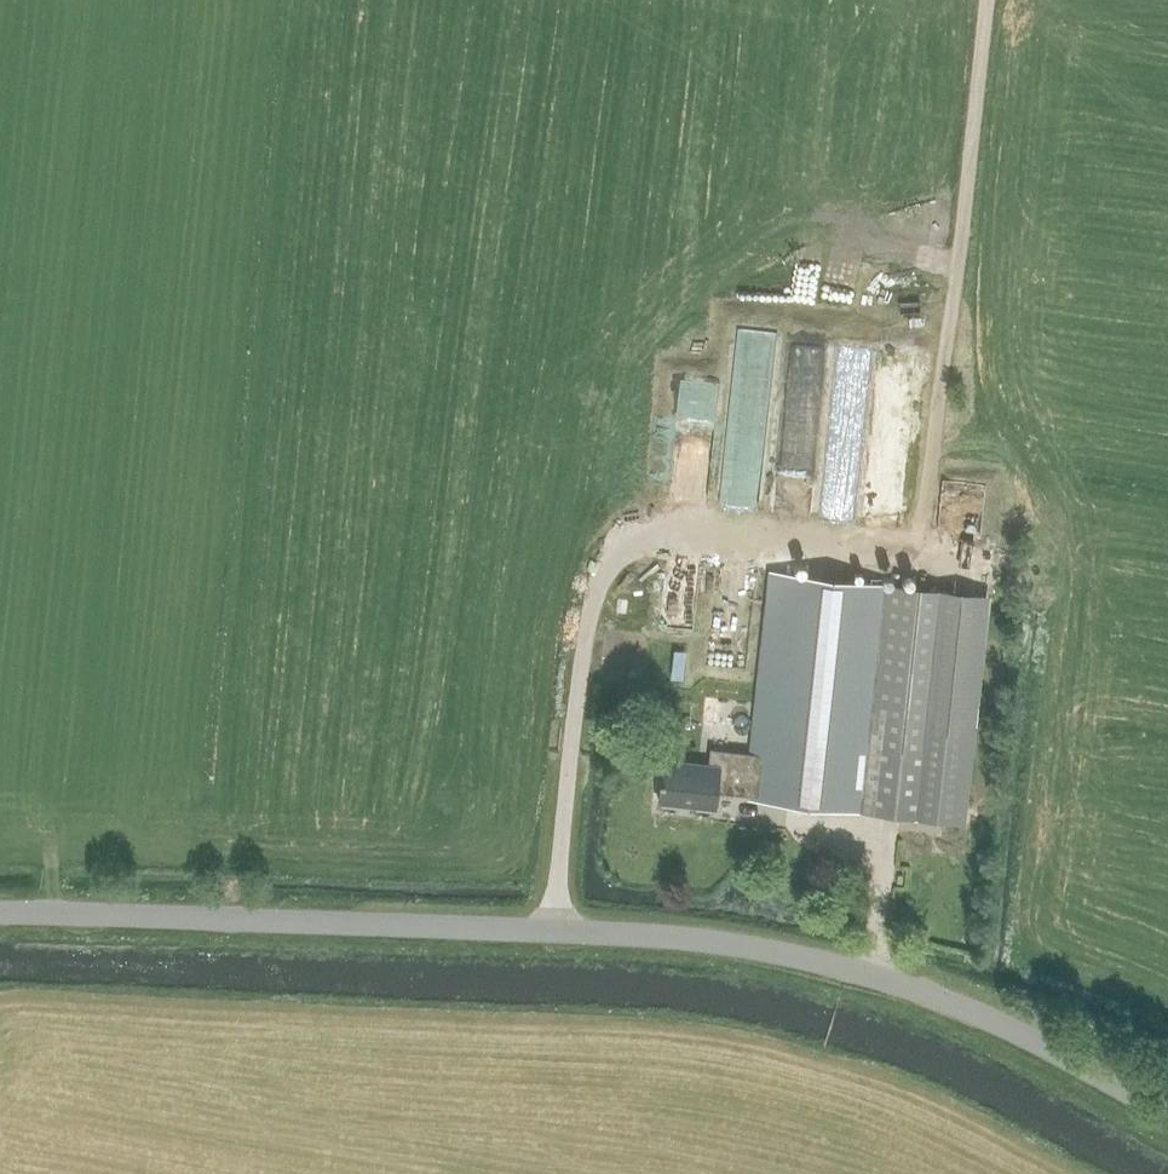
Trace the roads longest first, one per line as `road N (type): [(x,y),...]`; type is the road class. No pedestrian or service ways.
road 1 (tertiary): [(1167,1115),(921,992),(775,951),(614,932),(0,914)]

